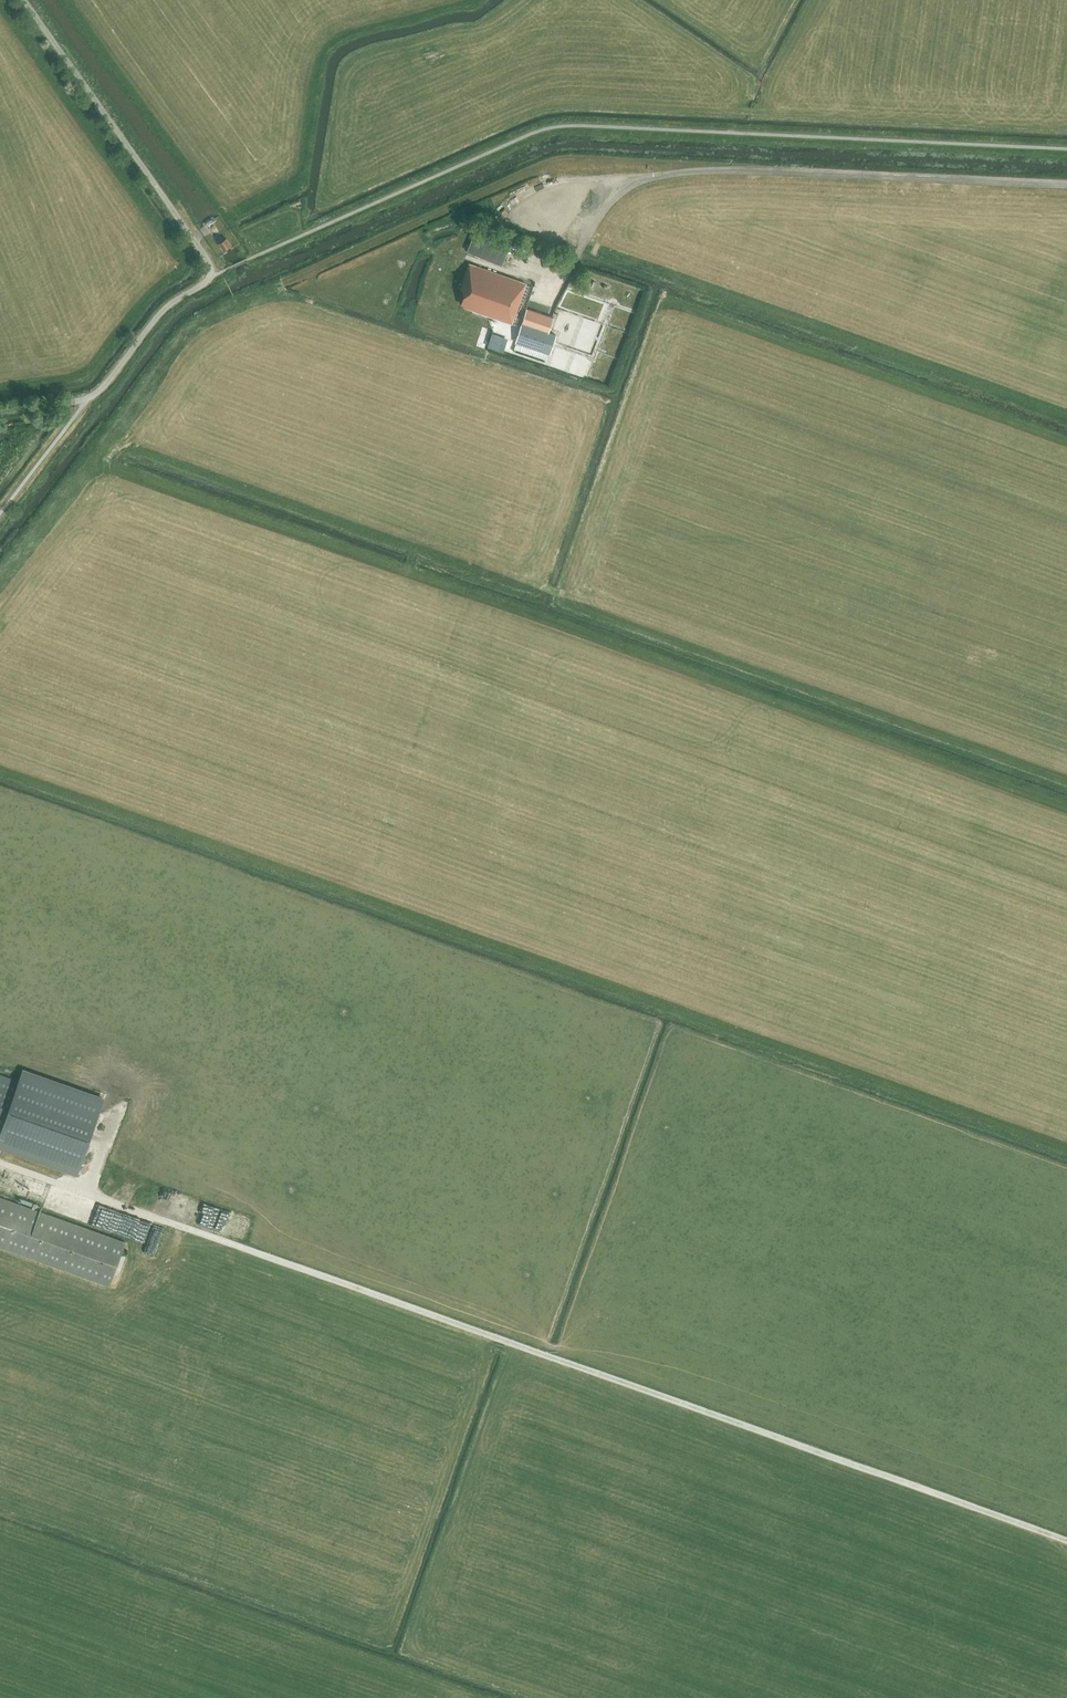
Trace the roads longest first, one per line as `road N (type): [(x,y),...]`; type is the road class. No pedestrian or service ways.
road 1 (unclassified): [(59,404),(101,389),(161,312),(206,282),(211,269),(24,0)]

